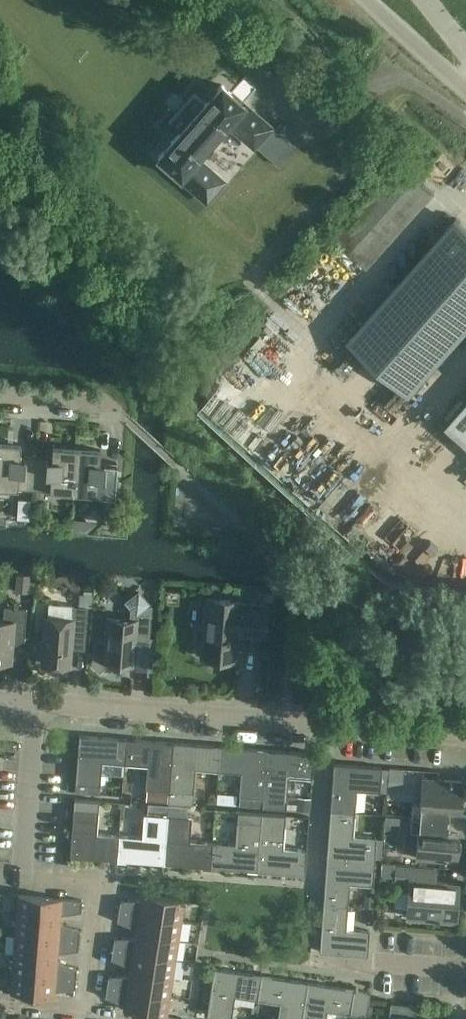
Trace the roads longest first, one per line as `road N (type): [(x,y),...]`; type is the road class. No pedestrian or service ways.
road 1 (residential): [(89,1014),(99,881),(22,876),(34,703)]
road 2 (residential): [(327,727),(34,703)]
road 3 (residential): [(316,885),(327,727)]
road 4 (residential): [(315,967),(465,972)]
road 5 (residential): [(465,738),(327,727)]
road 6 (tertiary): [(465,93),(363,0)]

